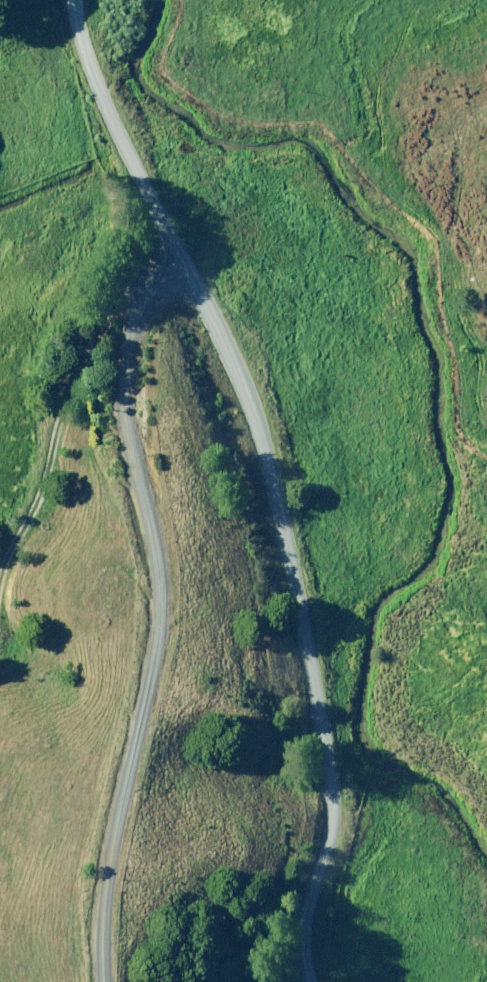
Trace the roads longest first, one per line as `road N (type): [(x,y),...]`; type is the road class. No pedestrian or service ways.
road 1 (unclassified): [(119,981),(118,904),(168,671),(172,589),(162,510),(130,407),(139,321),(185,279)]
road 2 (unclassified): [(319,981),(313,956),(334,810),(307,612),(249,418),(185,279)]
road 3 (unclassified): [(185,279),(81,59),(78,0)]

